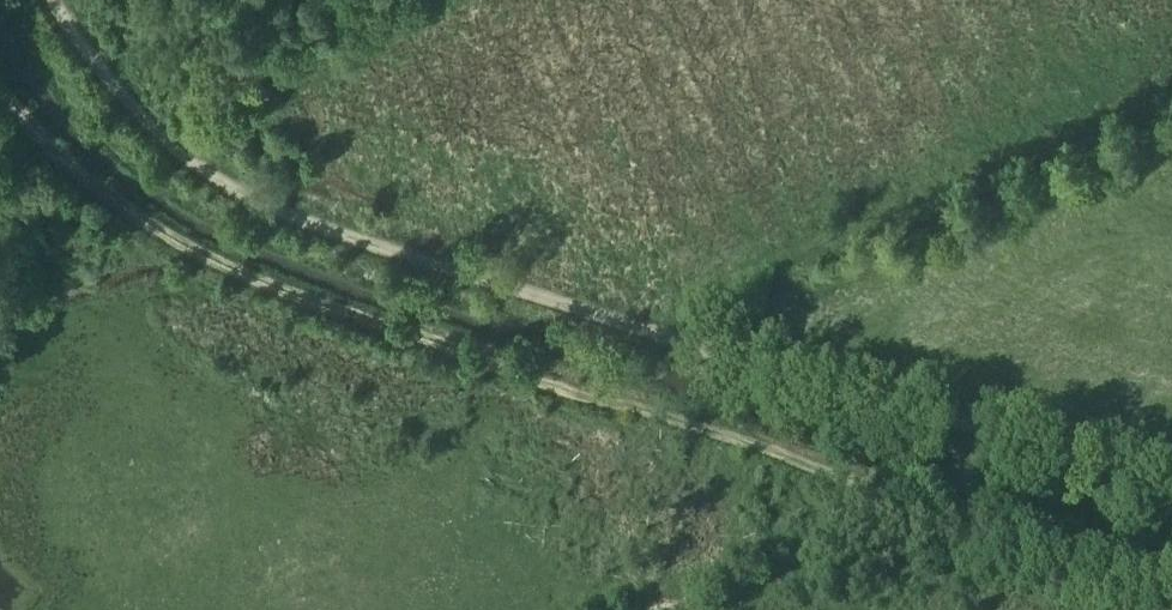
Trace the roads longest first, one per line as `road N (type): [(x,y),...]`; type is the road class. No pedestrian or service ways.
road 1 (track): [(0,99),(118,221),(184,263),(272,299),(1171,586)]
road 2 (track): [(1171,498),(276,218),(214,187),(146,132),(99,82),(50,0)]

